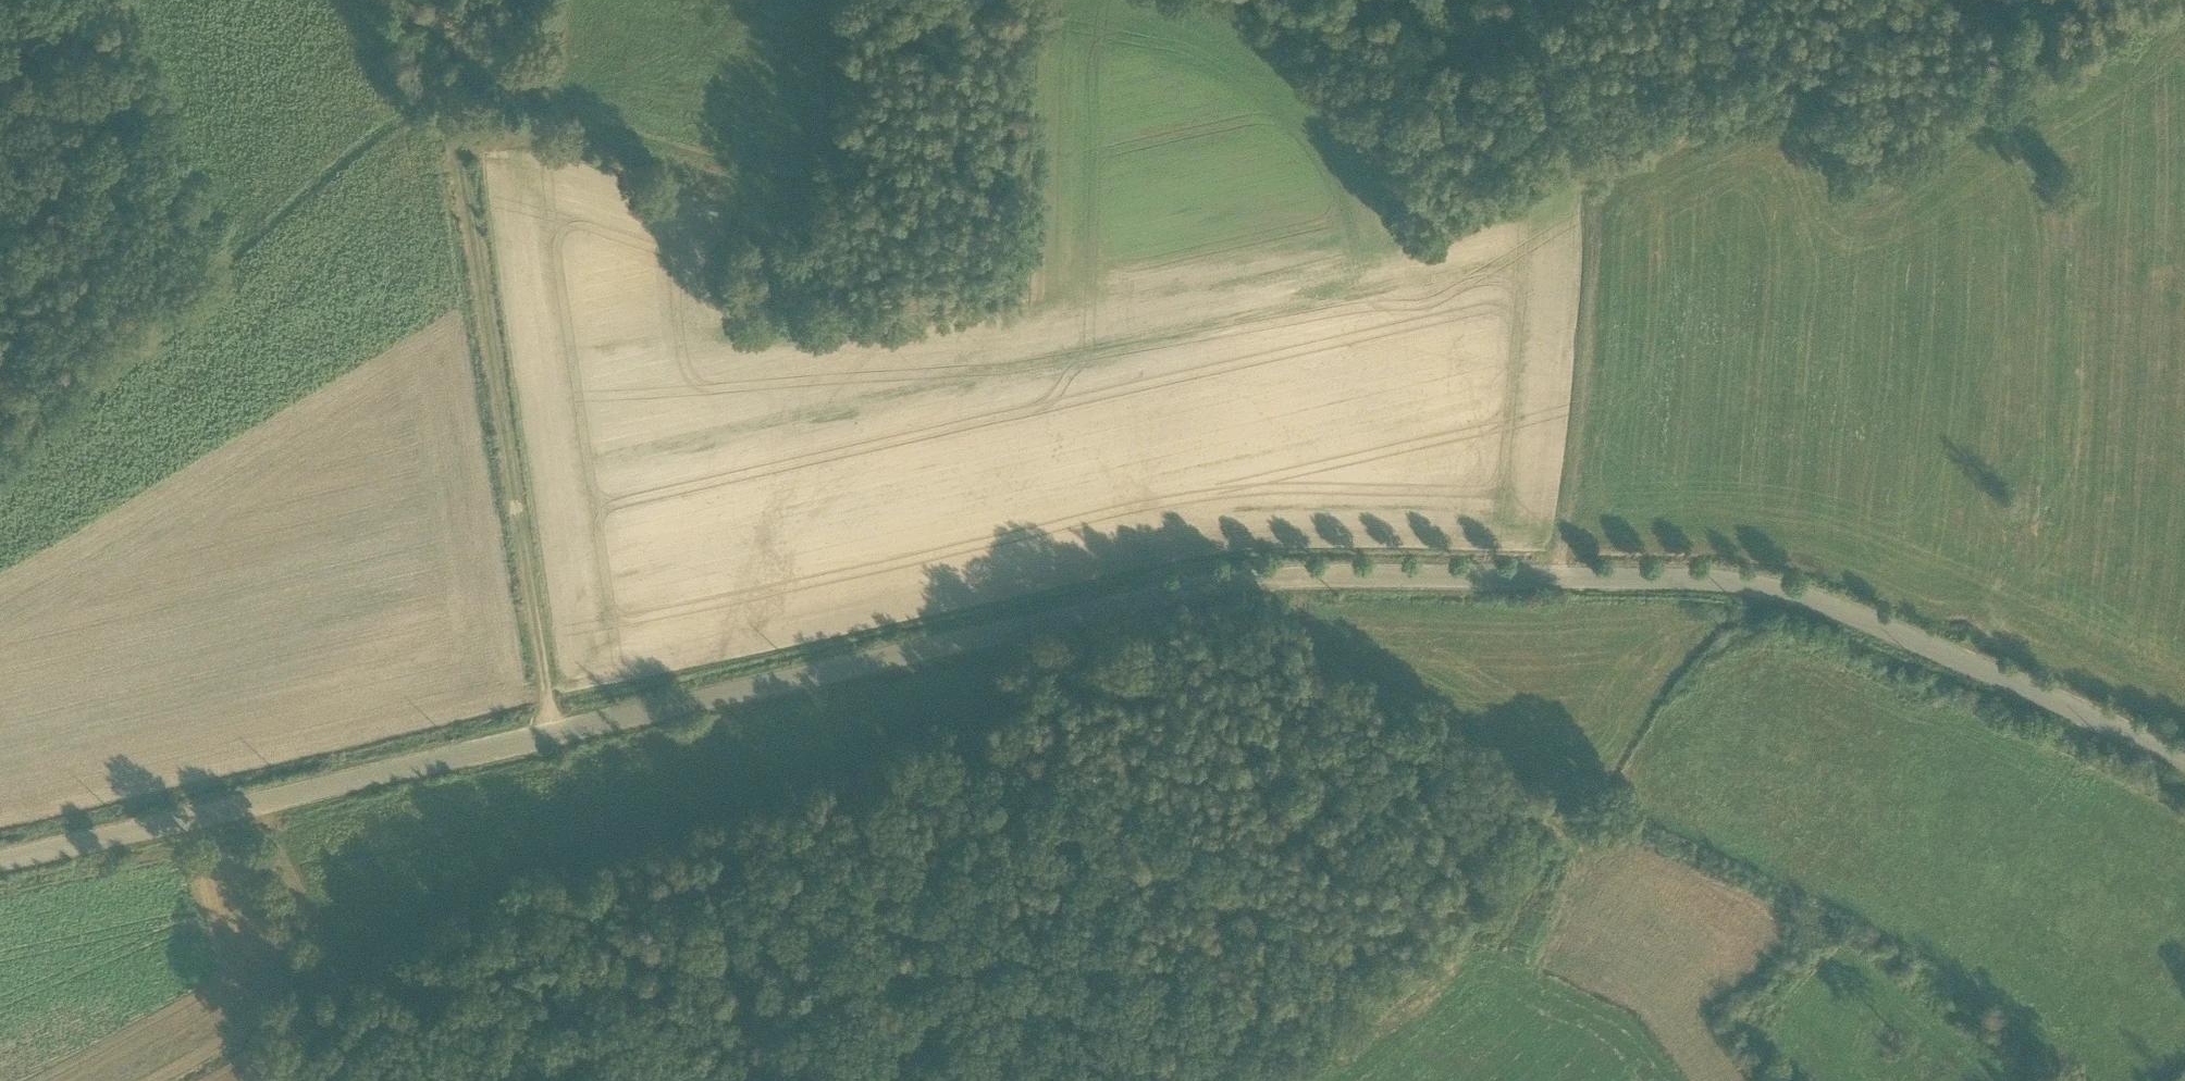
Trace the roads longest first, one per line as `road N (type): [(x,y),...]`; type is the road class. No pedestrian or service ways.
road 1 (unclassified): [(0,862),(1264,579),(1719,581),(1782,592),(2184,767)]
road 2 (track): [(406,0),(456,143),(553,734)]
road 3 (track): [(1587,175),(1590,266),(1562,578)]
road 4 (track): [(1587,175),(1802,71),(1920,0)]

